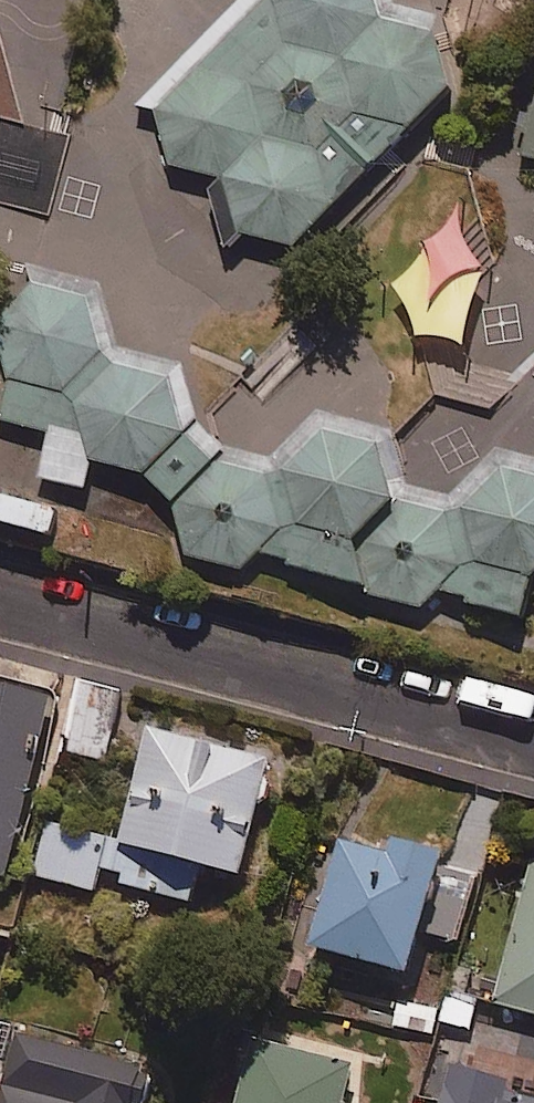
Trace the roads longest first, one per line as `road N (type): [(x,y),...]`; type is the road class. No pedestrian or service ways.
road 1 (residential): [(0,602),(533,742)]

